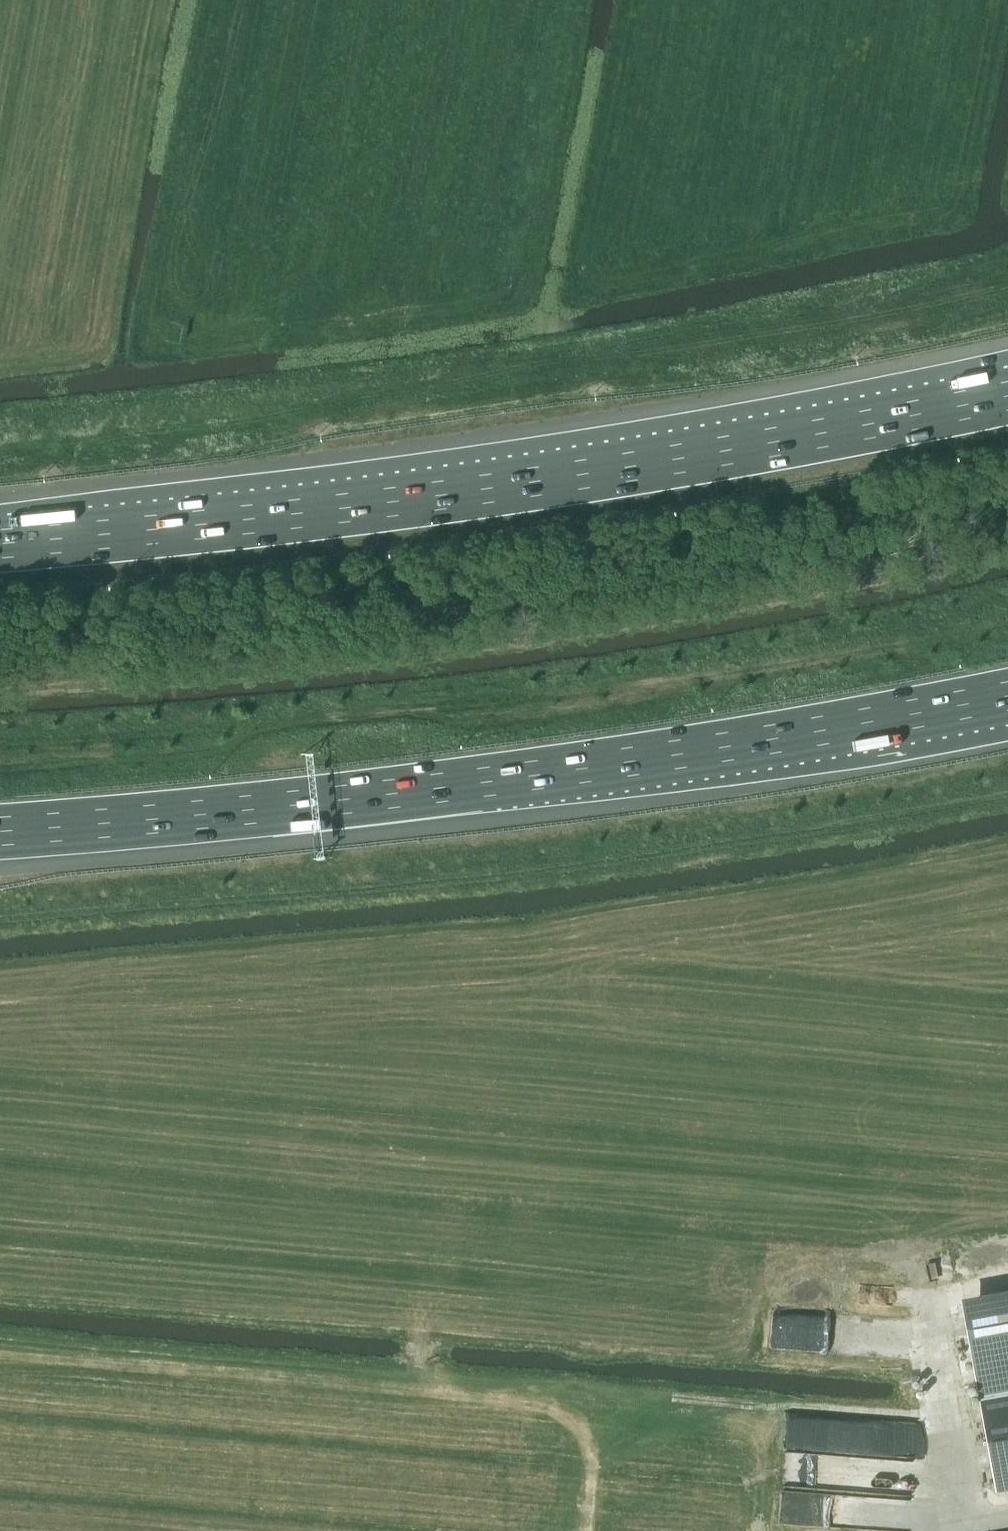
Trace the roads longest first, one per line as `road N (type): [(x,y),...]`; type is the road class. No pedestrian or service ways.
road 1 (motorway): [(1007,395),(574,475),(318,512),(0,543)]
road 2 (motorway): [(0,830),(495,783),(1007,695)]

